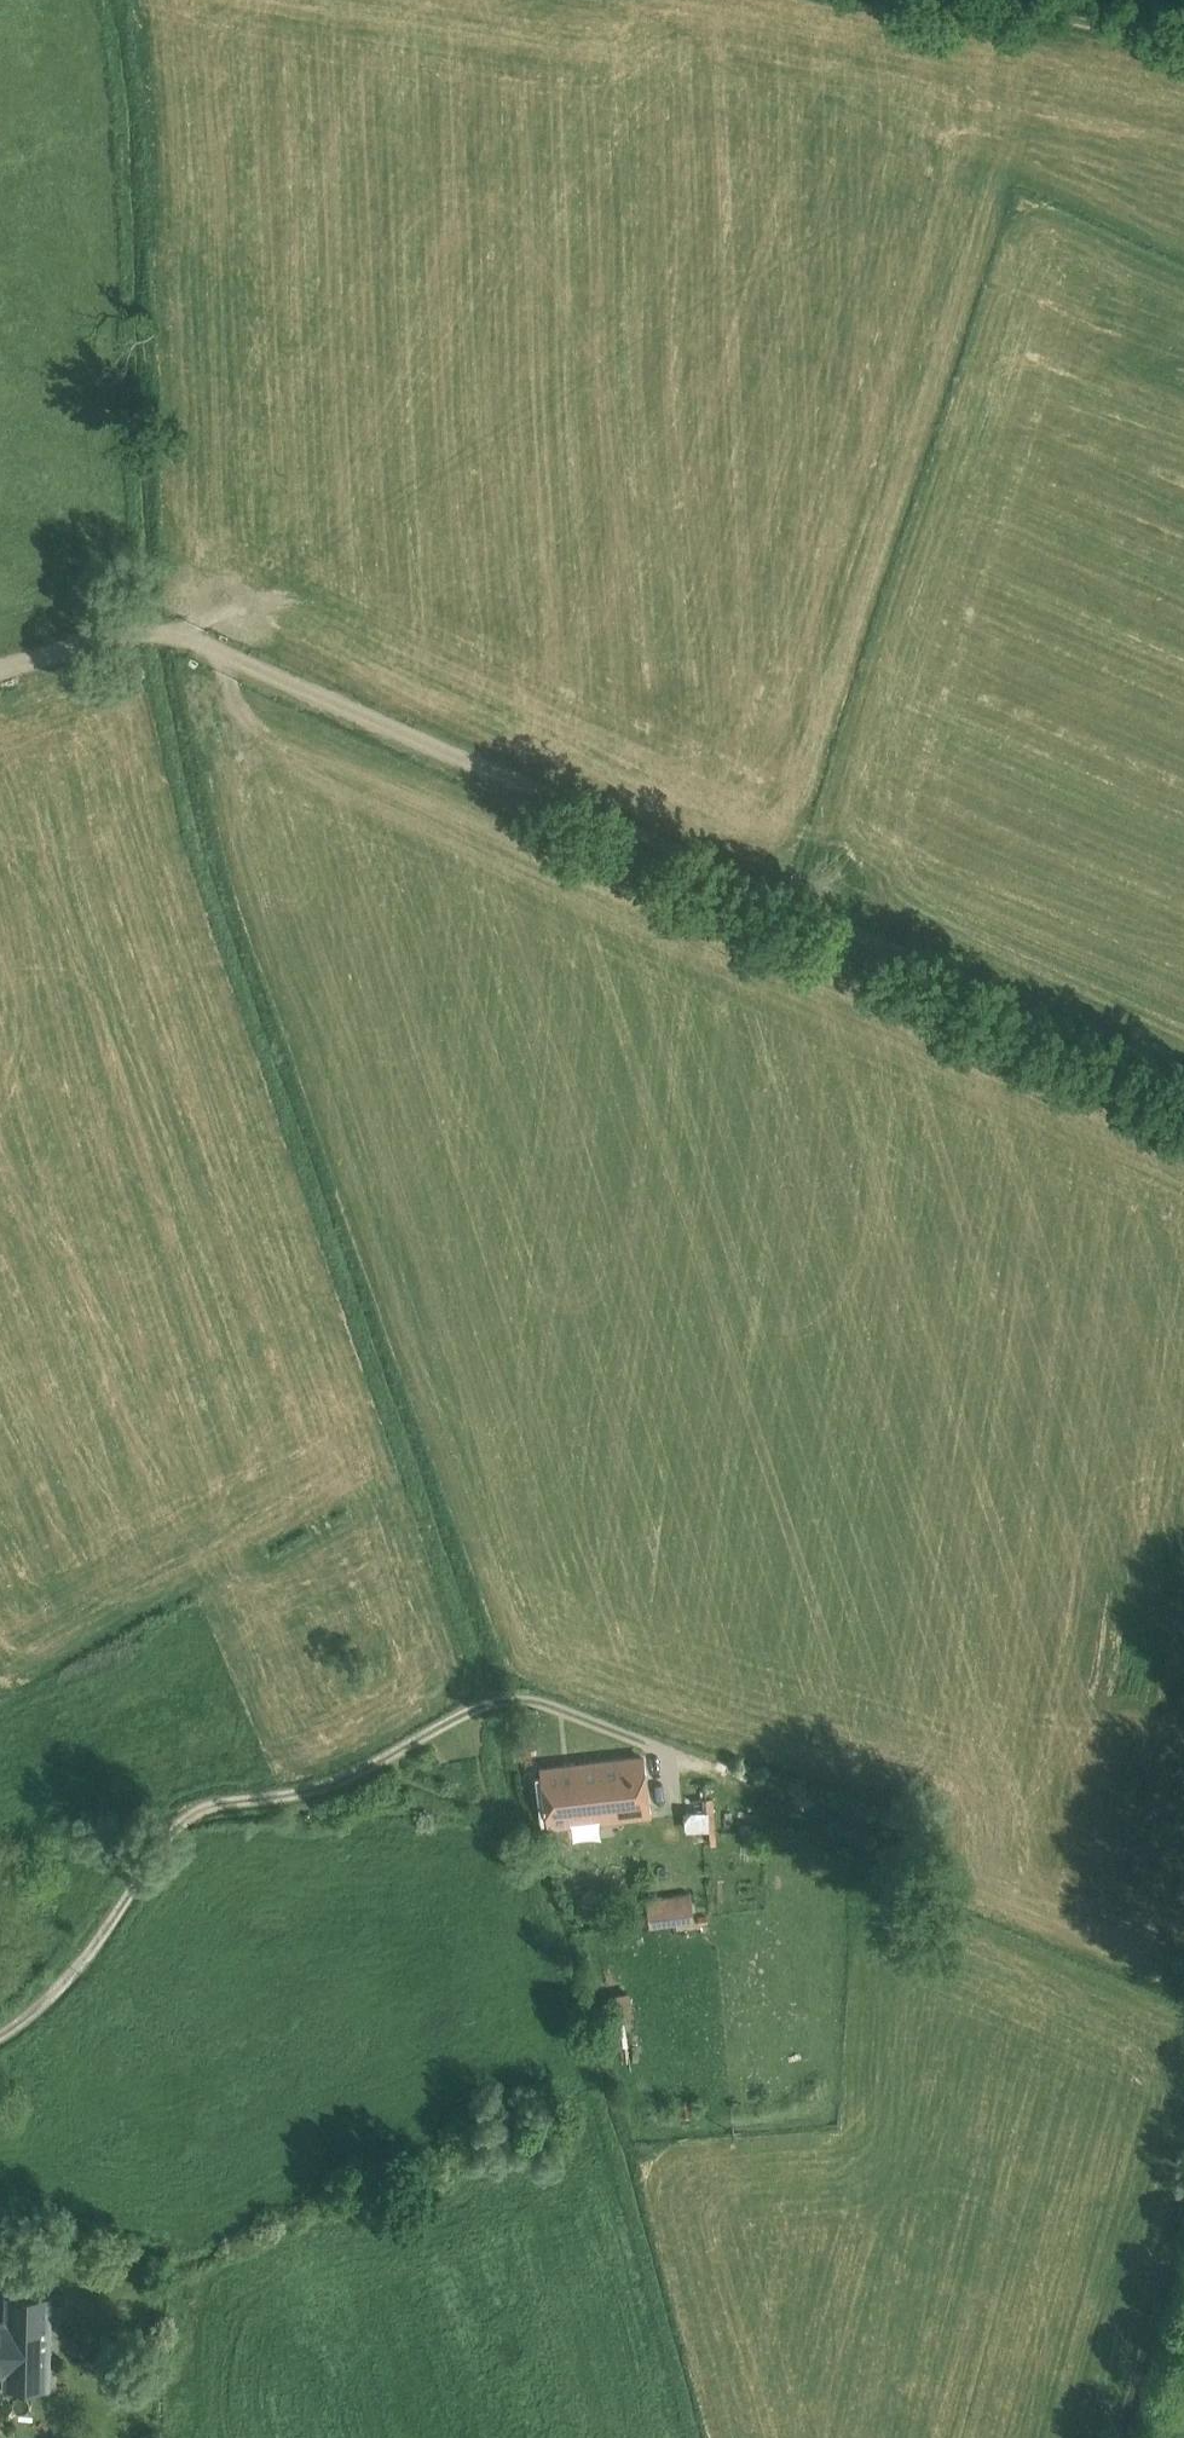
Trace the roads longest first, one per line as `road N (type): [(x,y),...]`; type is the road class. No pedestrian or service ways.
road 1 (track): [(1183,1082),(184,631),(109,634),(0,668)]
road 2 (track): [(0,2032),(63,1988),(186,1819),(227,1799),(323,1789),(486,1699),(520,1701),(622,1734)]
road 3 (track): [(964,0),(1183,45)]

